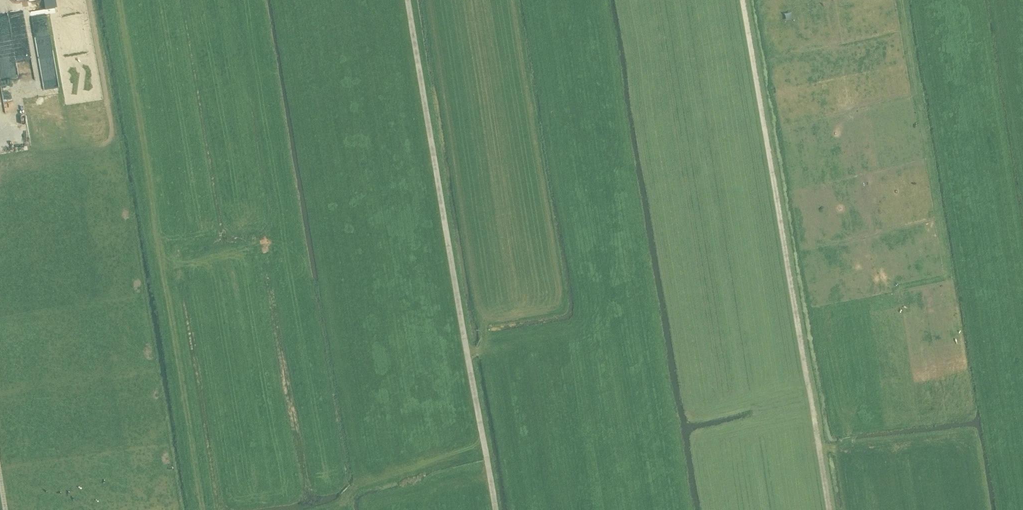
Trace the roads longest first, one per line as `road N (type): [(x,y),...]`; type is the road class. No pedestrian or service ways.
road 1 (track): [(407,0),(494,509)]
road 2 (track): [(743,0),(828,509)]

